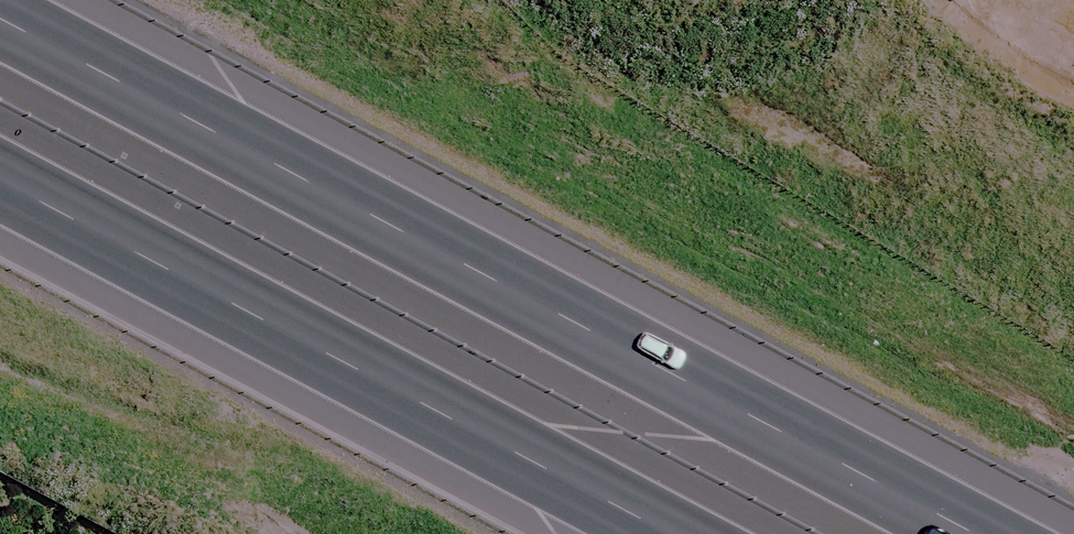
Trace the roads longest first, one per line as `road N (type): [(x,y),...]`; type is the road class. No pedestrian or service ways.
road 1 (motorway): [(0,12),(985,533)]
road 2 (motorway): [(683,533),(0,173)]

